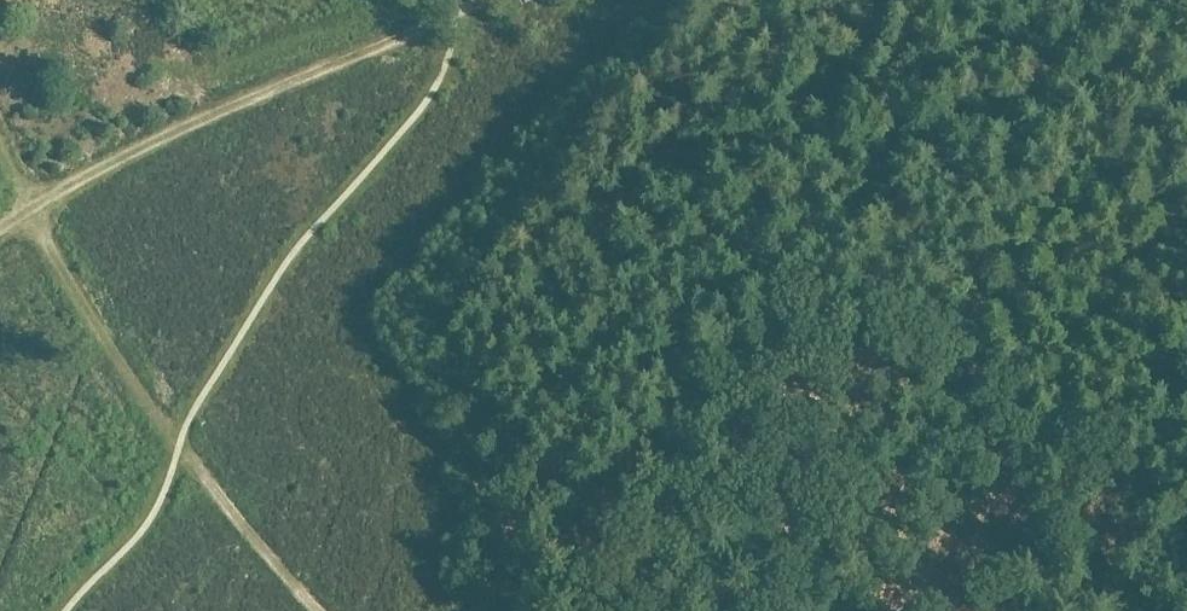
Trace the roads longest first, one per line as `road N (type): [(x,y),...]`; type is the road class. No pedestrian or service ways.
road 1 (track): [(333,610),(181,441),(19,192)]
road 2 (track): [(457,0),(258,73),(19,192)]

